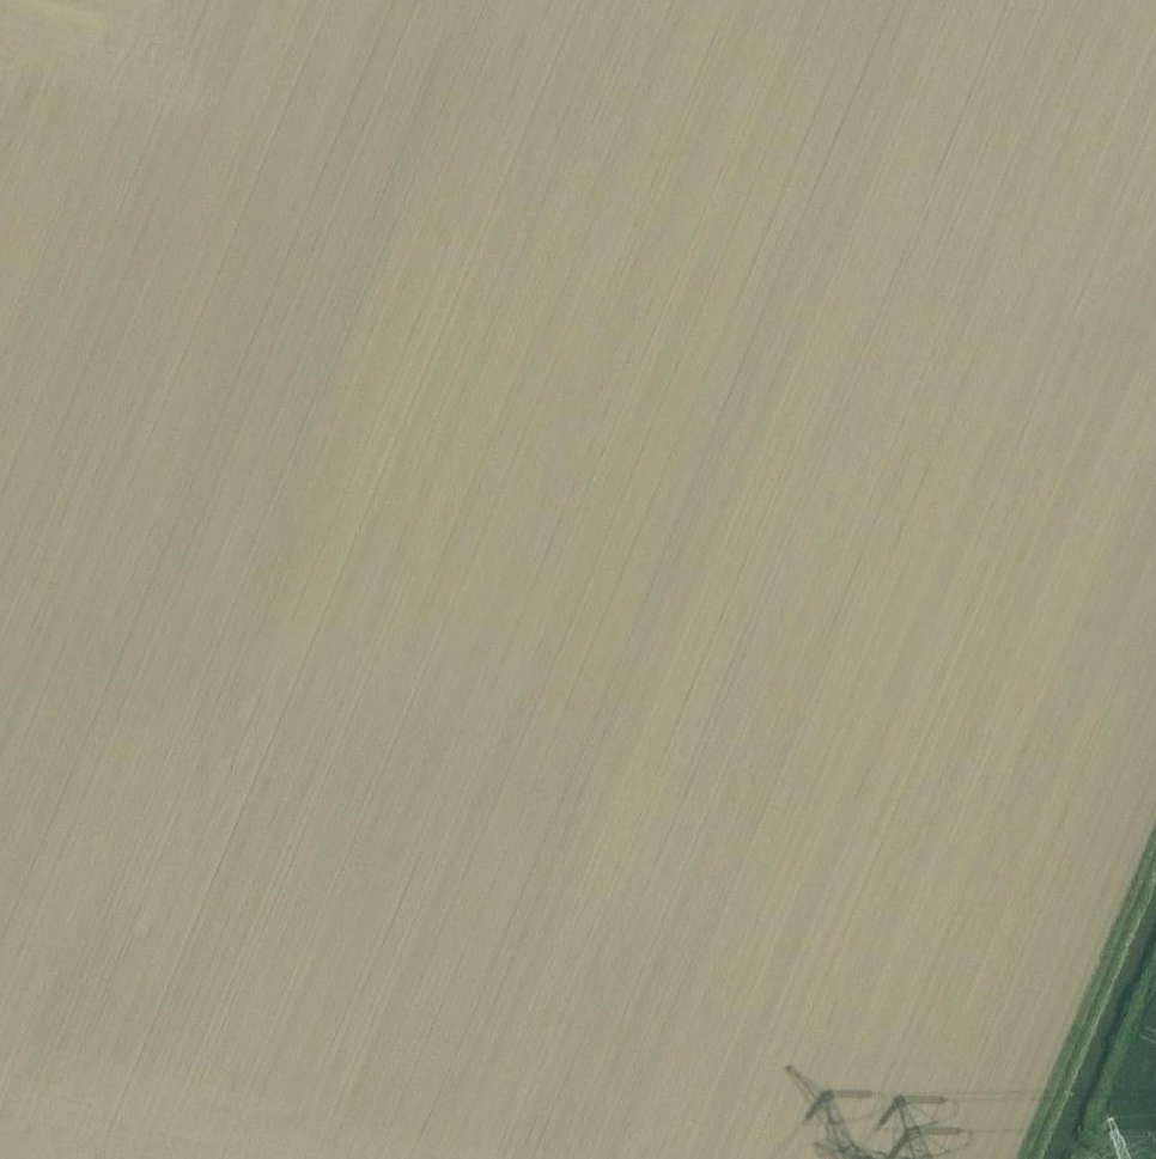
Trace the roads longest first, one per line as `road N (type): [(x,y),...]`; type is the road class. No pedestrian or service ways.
road 1 (track): [(1029,1158),(1155,853)]
road 2 (track): [(1155,1158),(1090,1132),(1155,972)]

